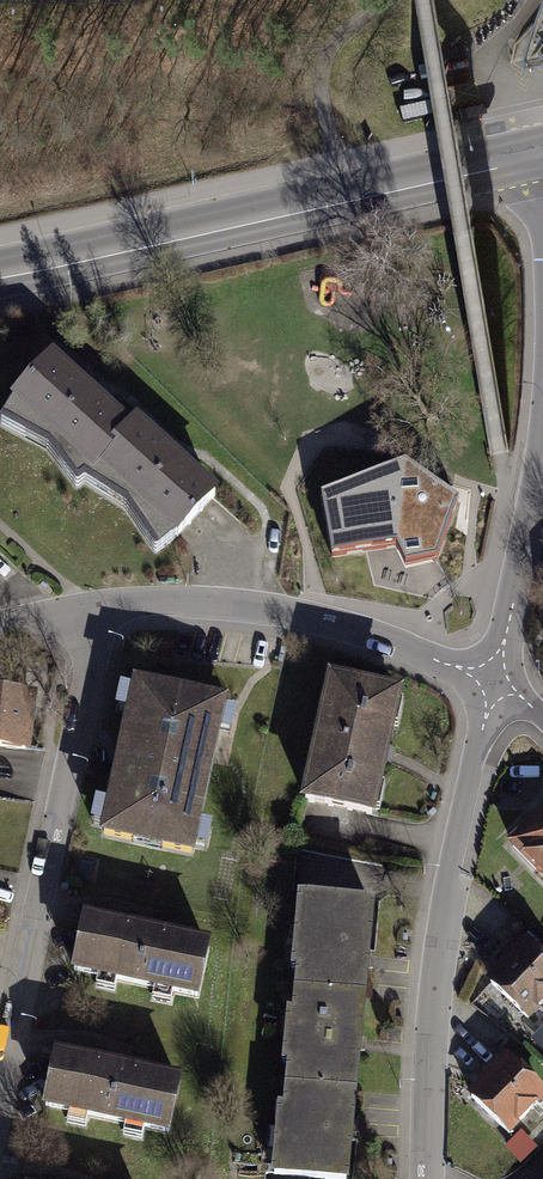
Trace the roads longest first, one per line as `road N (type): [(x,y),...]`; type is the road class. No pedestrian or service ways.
road 1 (primary): [(537,157),(0,273)]
road 2 (residential): [(420,1178),(436,934),(475,739),(493,684)]
road 3 (residential): [(0,1097),(95,650),(87,609)]
road 4 (residential): [(87,609),(171,602),(326,619),(493,684)]
road 5 (residential): [(493,684),(542,438)]

